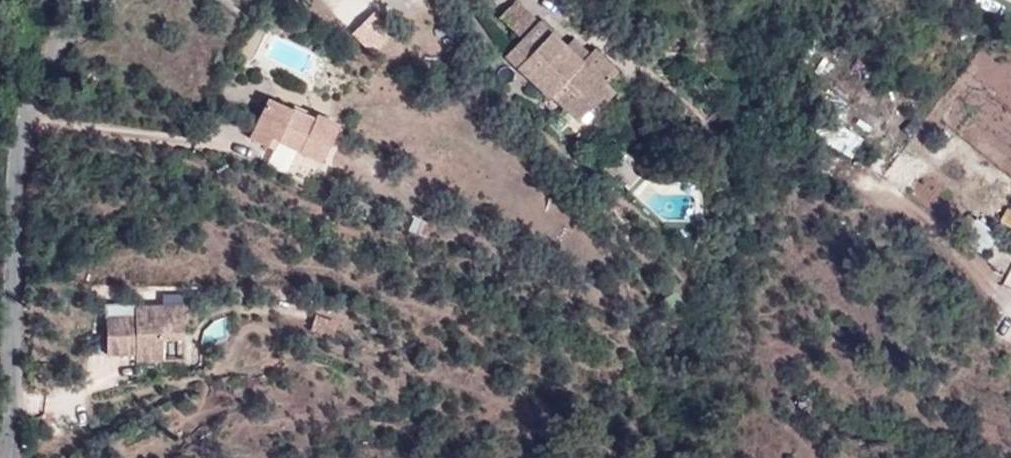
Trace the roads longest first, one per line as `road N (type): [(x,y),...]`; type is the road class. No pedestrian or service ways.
road 1 (residential): [(3,457),(8,219),(23,112),(86,0)]

